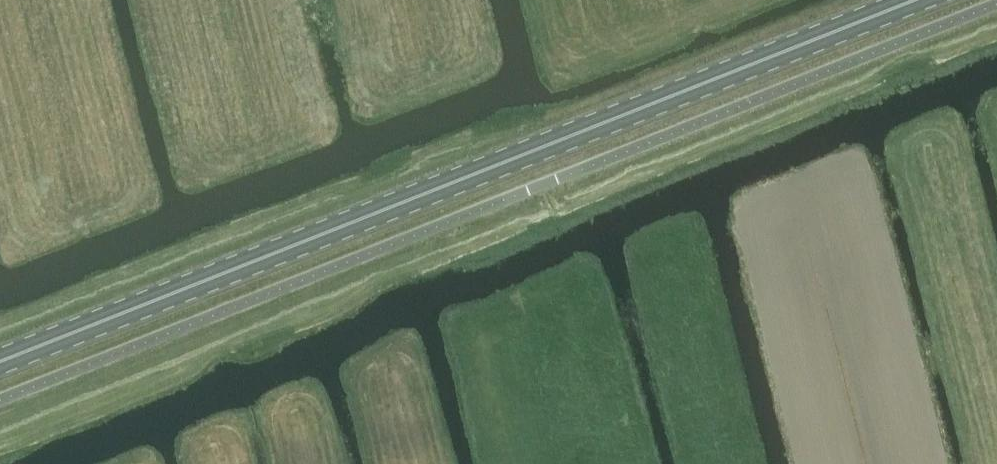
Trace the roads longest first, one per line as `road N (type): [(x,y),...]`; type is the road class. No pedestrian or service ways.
road 1 (unclassified): [(243,305),(996,7)]
road 2 (primary): [(229,272),(919,0)]
road 3 (unclassified): [(0,401),(243,305)]
road 4 (primary): [(0,363),(229,272)]

